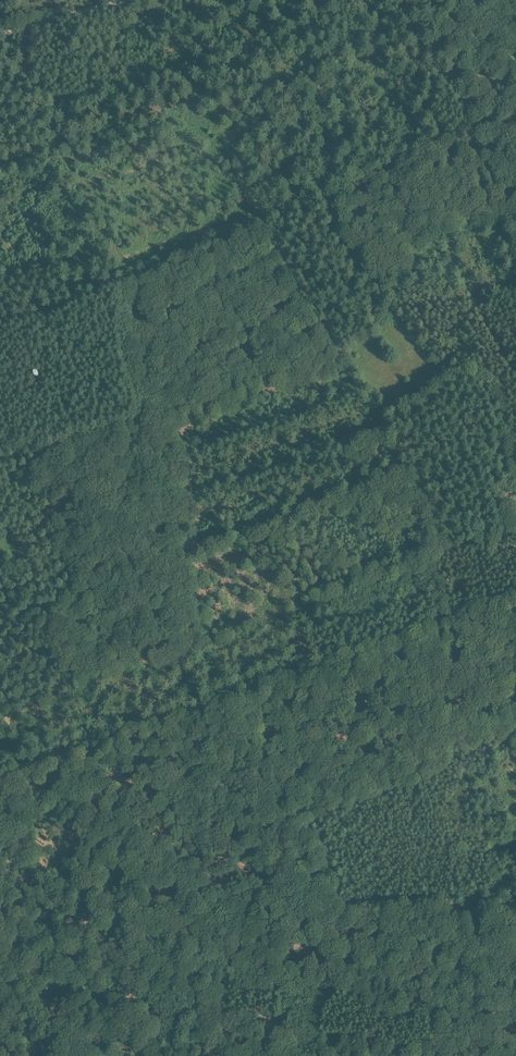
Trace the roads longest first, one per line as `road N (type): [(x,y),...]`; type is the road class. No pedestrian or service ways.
road 1 (track): [(155,723),(163,609),(150,452),(120,346),(117,246),(10,64),(2,33)]
road 2 (track): [(0,777),(515,593)]
road 3 (track): [(0,322),(65,314),(473,132)]
road 4 (track): [(515,253),(427,0)]
road 5 (track): [(45,1055),(0,928)]

